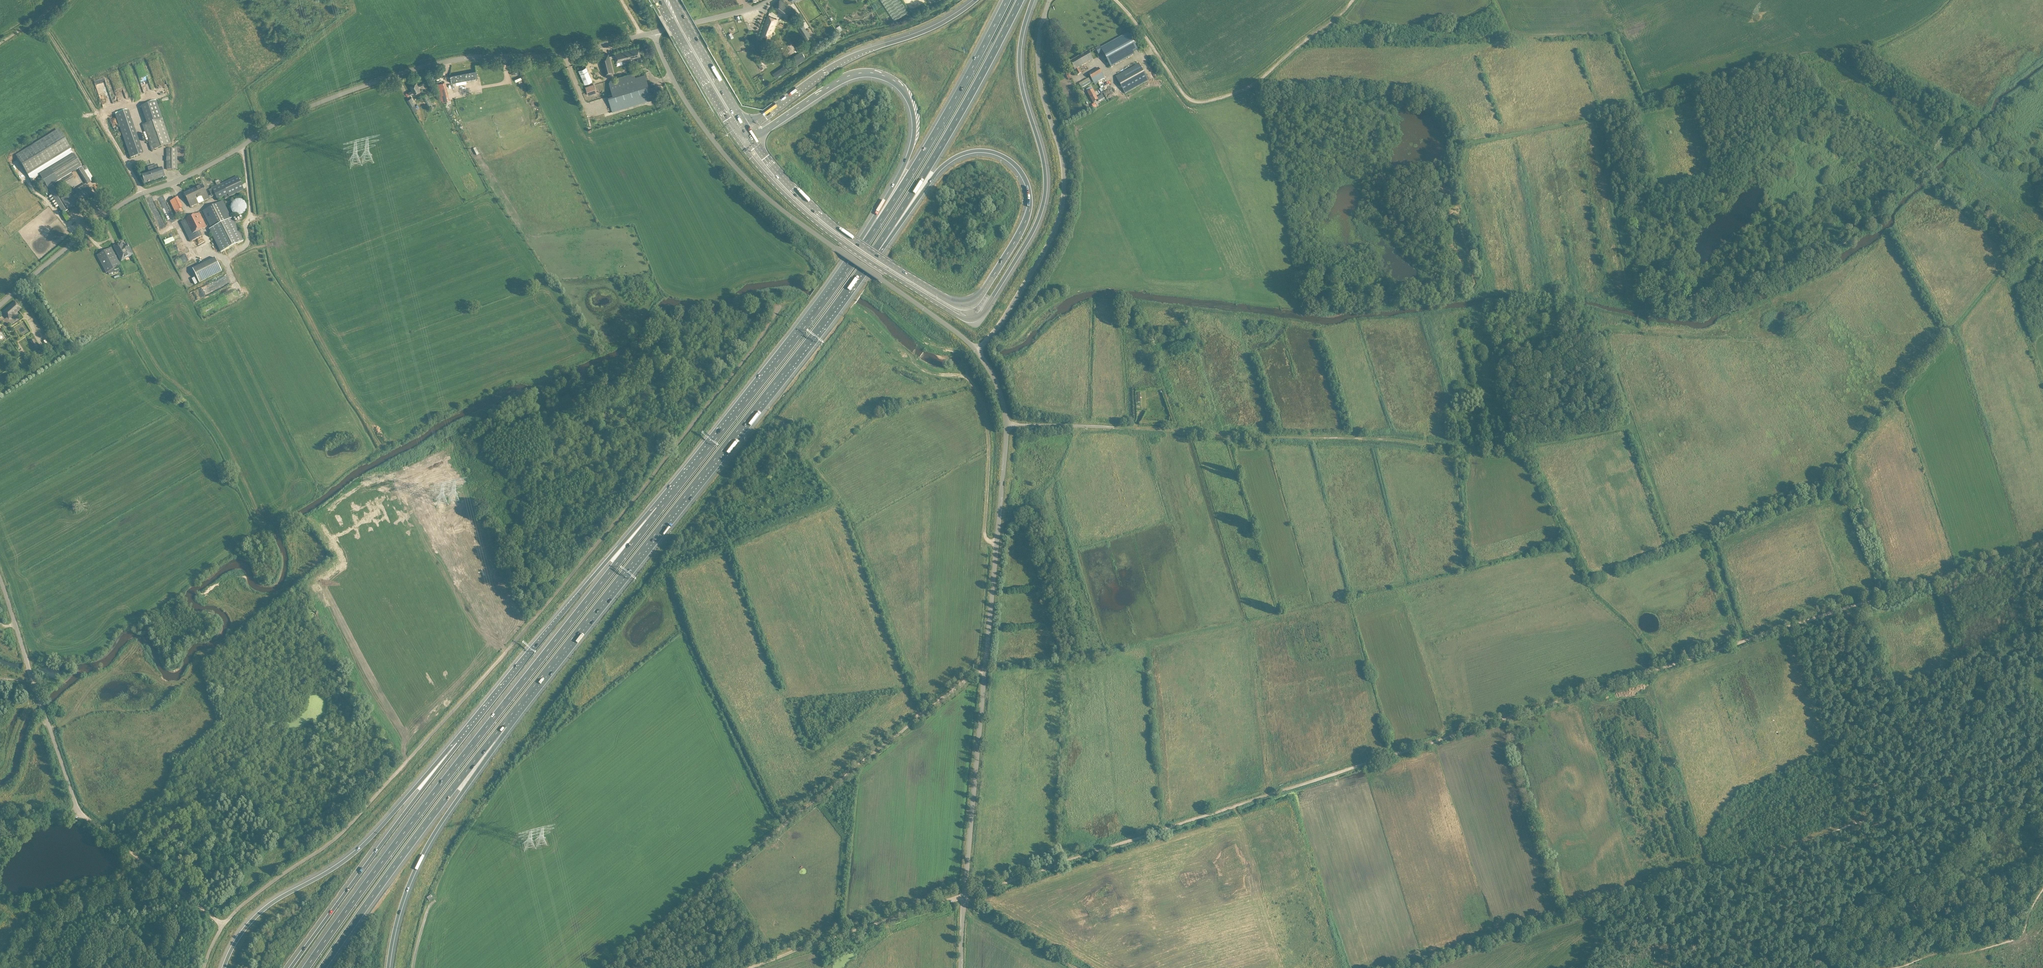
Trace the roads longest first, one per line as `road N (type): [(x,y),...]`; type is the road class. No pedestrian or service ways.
road 1 (unclassified): [(224,925),(338,837),(504,654),(779,309)]
road 2 (track): [(964,896),(1744,643)]
road 3 (track): [(2042,762),(1420,967)]
road 4 (motorway): [(504,724),(876,249)]
road 5 (motorway): [(660,509),(306,967)]
road 6 (unclassified): [(963,967),(1007,426)]
road 7 (unclassified): [(142,193),(202,169),(295,113),(395,75),(465,59),(570,53),(653,32)]
road 8 (track): [(604,967),(986,665)]
road 9 (unclassified): [(979,352),(745,177),(686,103),(653,32)]
road 10 (unclassified): [(979,352),(1036,269),(1062,210),(1063,158),(1039,63),(1051,0)]
road 11 (motorway): [(876,249),(947,162),(977,150),(1002,155),(1021,172),(1030,209),(981,294),(967,304)]
road 12 (motorway): [(974,319),(1026,243),(1044,199),(1042,156),(1020,72),(1033,0)]
road 13 (motorway): [(752,138),(848,76),(872,72),(900,86),(913,113),(911,147),(866,242)]
road 14 (motorway): [(866,242),(660,509)]
road 15 (motorway): [(457,743),(358,851),(254,918),(224,967)]
road 16 (track): [(1115,0),(1184,95),(1199,102),(1250,86),(1354,0)]
road 17 (track): [(1744,643),(2042,547)]
road 18 (motorway): [(660,509),(602,566),(457,743)]
road 19 (motorway): [(323,967),(504,724)]
road 20 (primary): [(738,141),(841,241),(974,319)]
road 21 (motorway): [(876,249),(974,92),(1020,0)]
road 22 (motorway): [(1009,0),(866,242)]
road 23 (motorway): [(457,743),(290,967)]
road 24 (primary): [(967,304),(948,299),(826,219),(752,138)]
road 25 (motorway): [(389,967),(421,858),(504,724)]
road 26 (motorway): [(976,0),(932,28),(837,62),(745,126)]
road 27 (unclassified): [(79,812),(0,579)]
road 28 (track): [(964,896),(734,967)]
road 29 (track): [(997,544),(984,535),(989,458),(981,400),(969,378),(935,373)]
road 30 (unclassified): [(224,925),(79,812)]
road 31 (unclassified): [(0,304),(142,193)]
road 32 (primary): [(658,0),(738,141)]
road 33 (primary): [(745,126),(672,0)]
road 34 (track): [(107,129),(40,21)]
road 35 (unclassified): [(653,32),(770,0)]

